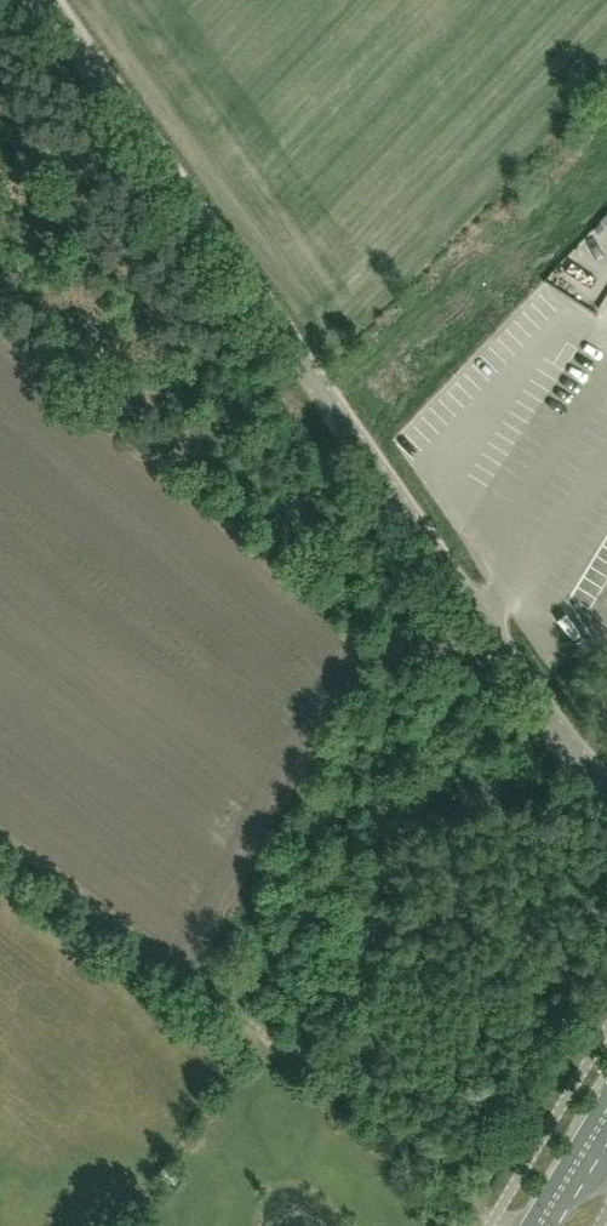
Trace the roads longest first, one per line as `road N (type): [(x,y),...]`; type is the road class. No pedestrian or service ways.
road 1 (unclassified): [(606,753),(48,0)]
road 2 (track): [(0,838),(262,1030),(491,1222)]
road 3 (primary): [(539,1225),(606,1118)]

